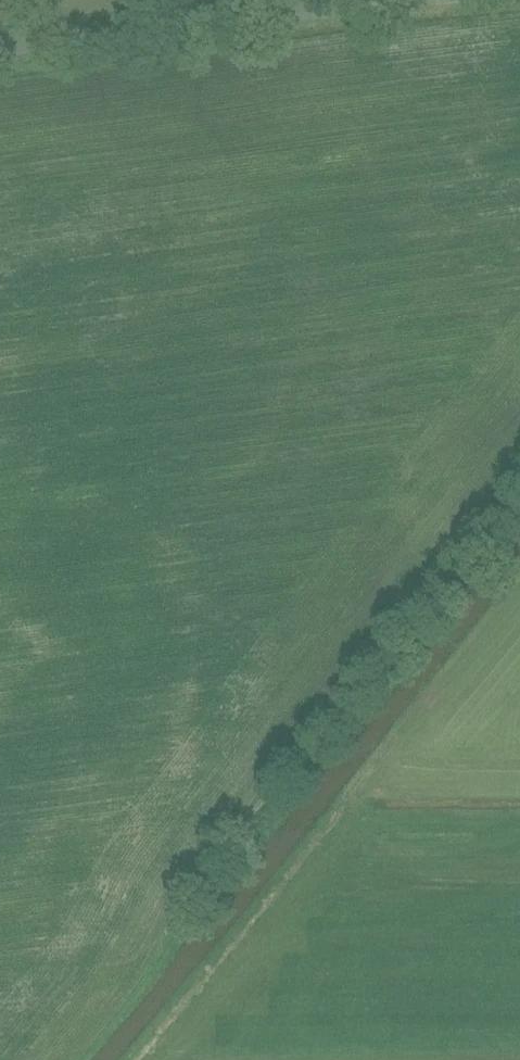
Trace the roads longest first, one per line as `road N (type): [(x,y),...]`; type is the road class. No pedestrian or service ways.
road 1 (unclassified): [(0,44),(339,0)]

